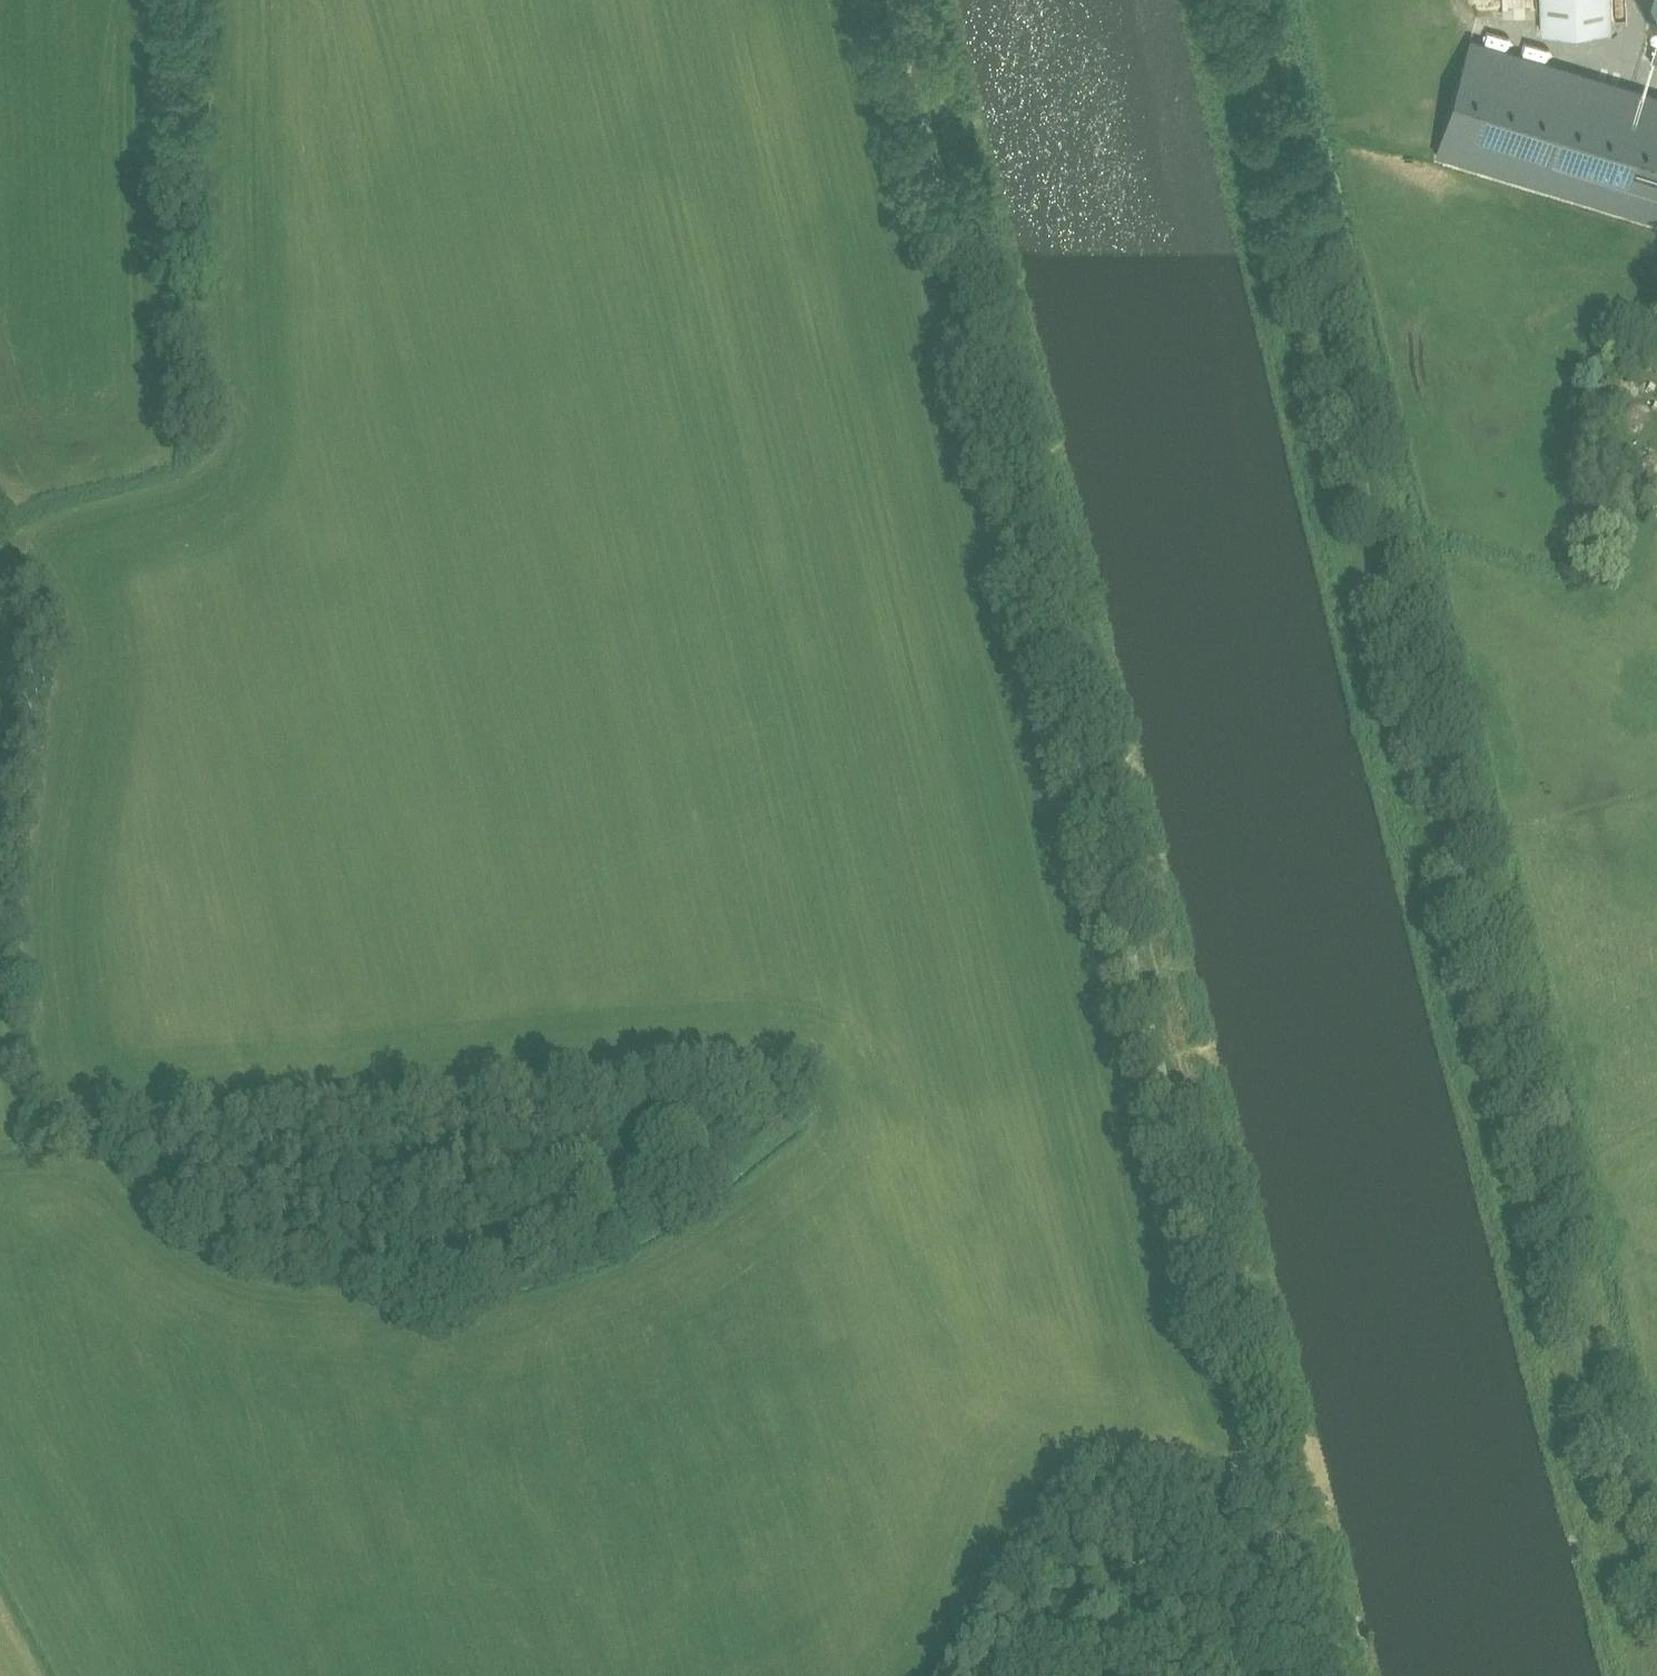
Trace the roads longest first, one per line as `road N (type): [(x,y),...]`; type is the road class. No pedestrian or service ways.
road 1 (unclassified): [(1319,1675),(895,0)]
road 2 (track): [(1267,0),(1457,848),(1656,1627)]

